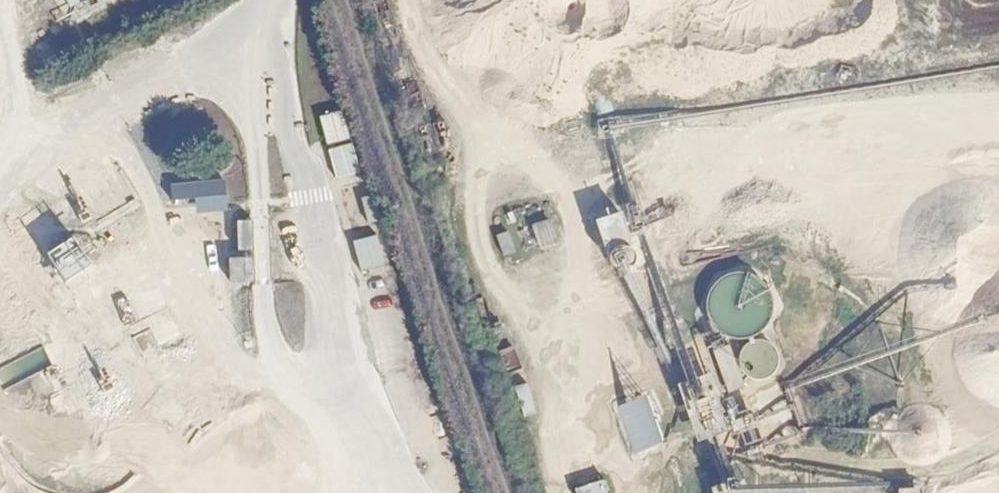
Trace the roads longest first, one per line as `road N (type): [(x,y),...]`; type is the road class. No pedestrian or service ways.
road 1 (track): [(522,492),(357,0)]

